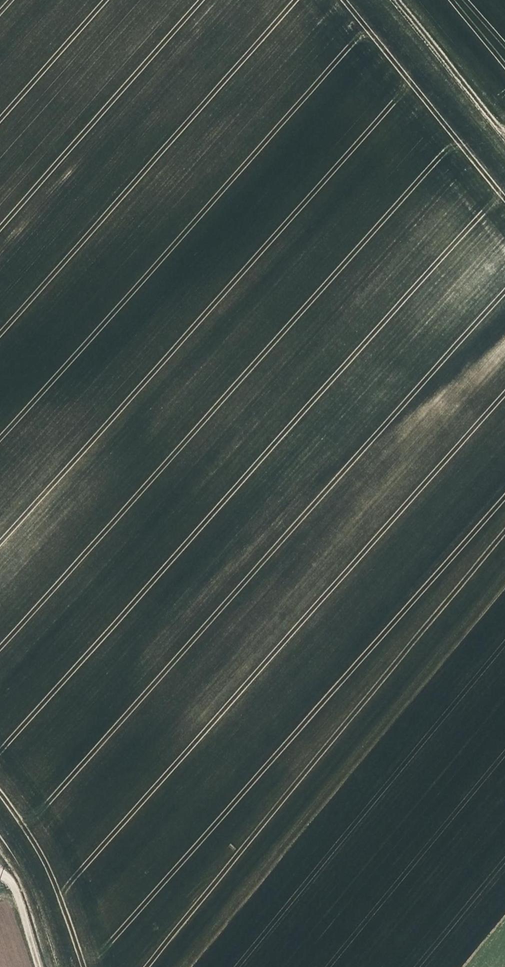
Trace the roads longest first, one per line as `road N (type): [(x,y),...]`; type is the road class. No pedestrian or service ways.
road 1 (track): [(504,135),(394,0)]

